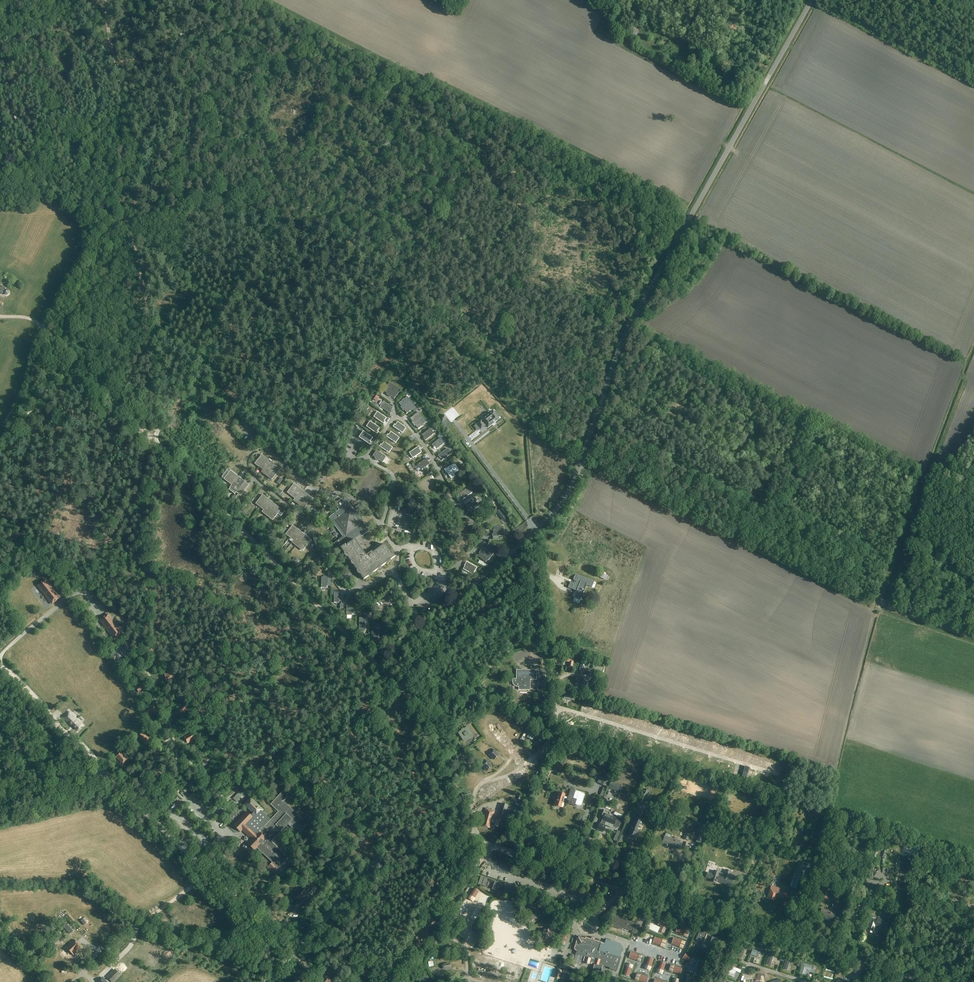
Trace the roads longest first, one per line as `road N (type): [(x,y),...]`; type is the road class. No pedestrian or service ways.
road 1 (tertiary): [(478,840),(423,734),(398,651),(567,495),(627,331),(812,0)]
road 2 (tertiary): [(864,962),(478,840)]
road 3 (track): [(406,690),(153,439)]
road 4 (track): [(267,225),(359,239),(400,286),(402,357),(287,325)]
road 5 (track): [(200,0),(179,78),(258,192),(267,225)]
road 6 (track): [(136,239),(127,221),(120,83),(105,0)]
road 7 (unclassified): [(292,952),(384,855),(440,834),(478,840)]
road 8 (track): [(557,709),(769,772)]
road 9 (track): [(468,815),(479,785),(515,755),(535,754),(547,743),(559,680),(592,678)]
road 10 (track): [(42,328),(88,249),(86,230),(38,193),(0,191)]
road 11 (track): [(130,231),(151,323),(156,431)]
road 12 (track): [(488,844),(403,981)]
road 13 (unclassified): [(292,952),(181,848)]
road 14 (track): [(101,771),(0,666)]
road 15 (track): [(754,103),(739,74),(648,33)]
road 16 (track): [(453,427),(530,534)]
road 17 (track): [(169,420),(221,306)]

